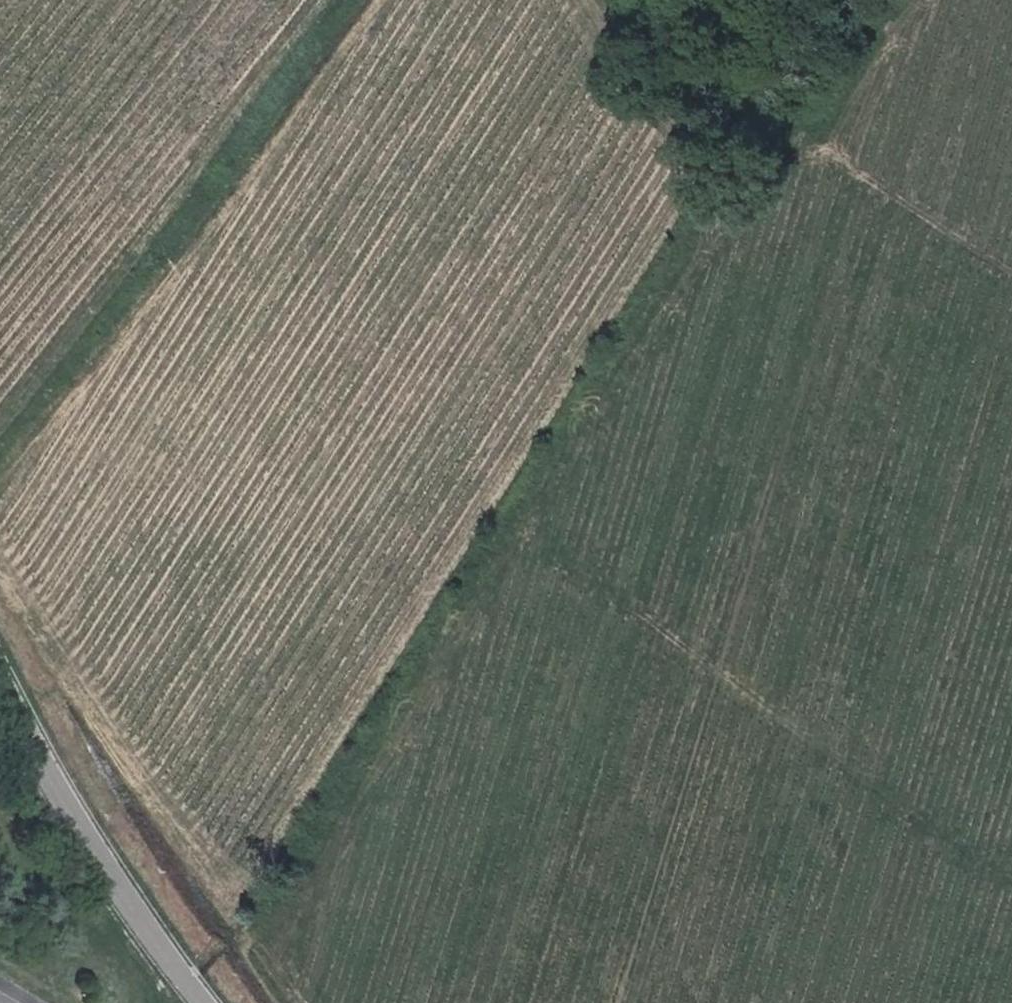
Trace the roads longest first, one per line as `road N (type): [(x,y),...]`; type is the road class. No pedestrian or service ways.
road 1 (tertiary): [(0,692),(105,878),(198,1002)]

